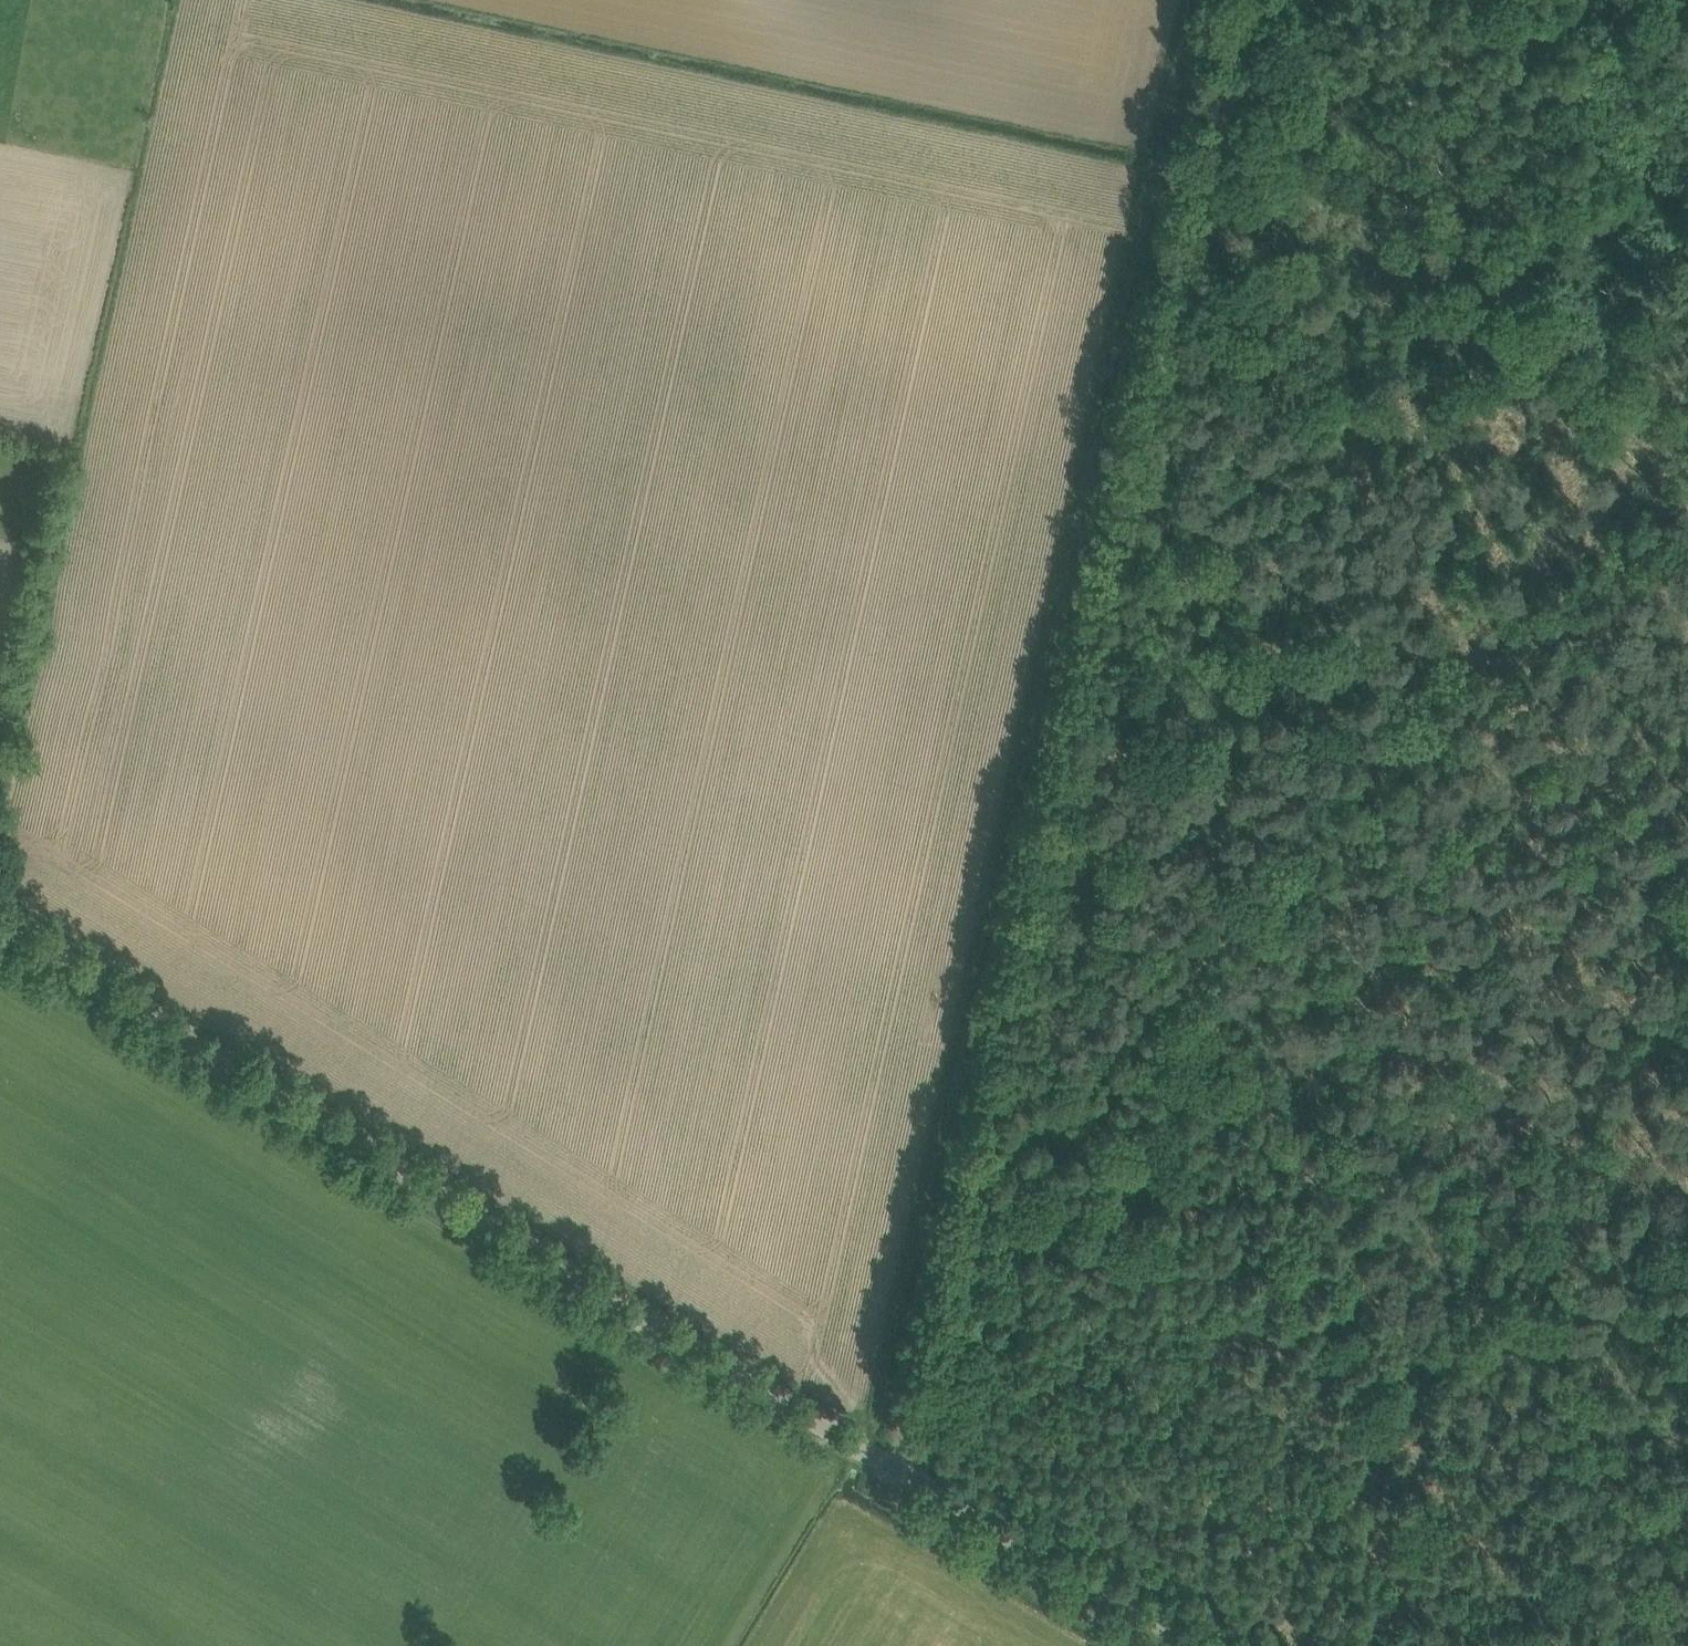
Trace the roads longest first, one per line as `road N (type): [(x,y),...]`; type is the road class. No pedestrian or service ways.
road 1 (track): [(1227,0),(902,1477)]
road 2 (unclassified): [(1187,1645),(0,921)]

